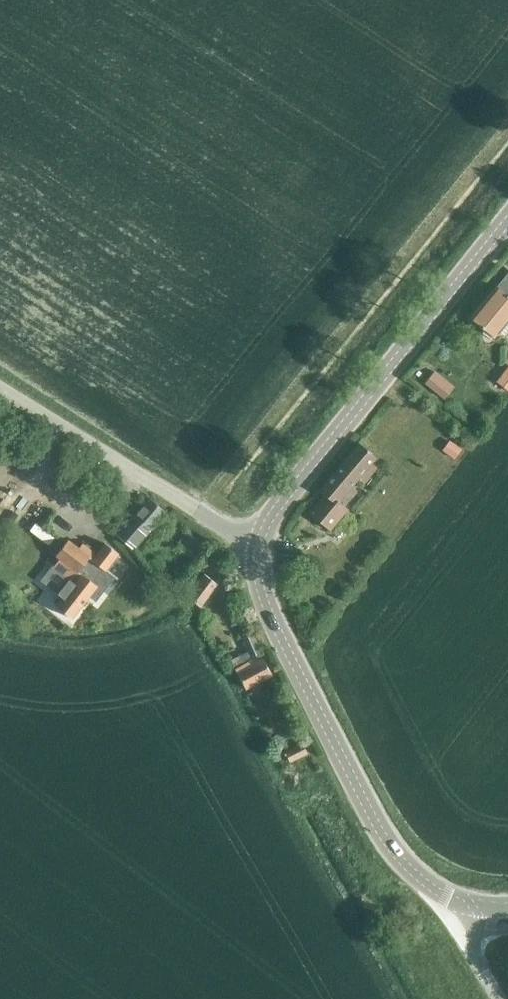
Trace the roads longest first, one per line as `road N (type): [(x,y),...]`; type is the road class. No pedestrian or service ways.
road 1 (unclassified): [(464,905),(414,874),(372,817),(273,621),(257,545)]
road 2 (residential): [(257,545),(507,221)]
road 3 (unclassified): [(199,513),(0,389)]

